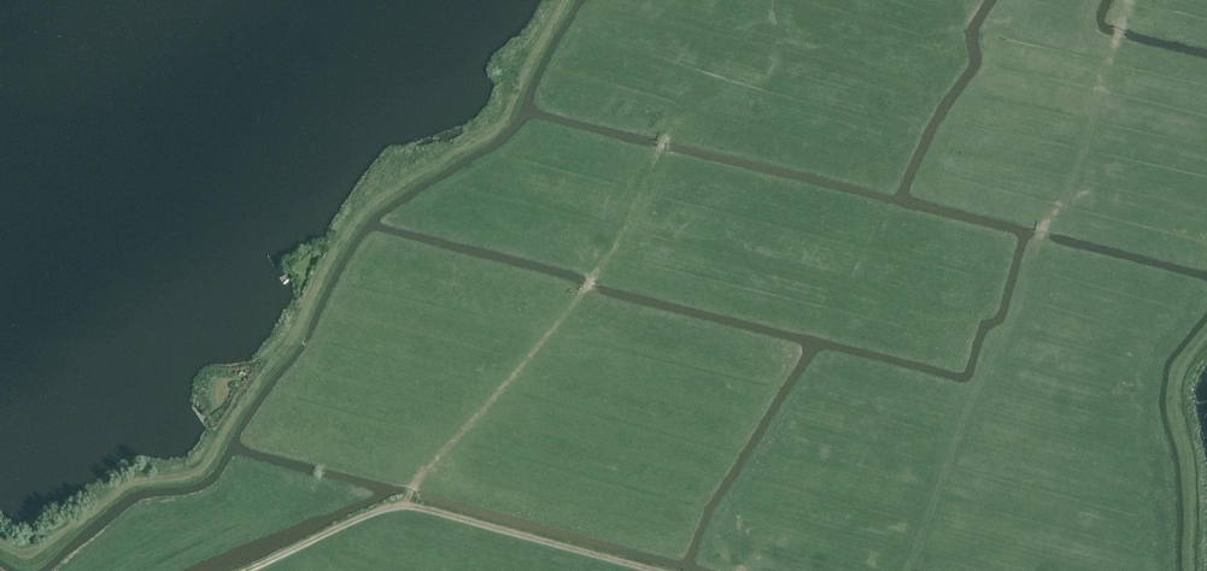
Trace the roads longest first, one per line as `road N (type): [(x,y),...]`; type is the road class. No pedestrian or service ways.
road 1 (track): [(1123,22),(1063,211),(1042,230),(1011,323),(970,397),(908,570)]
road 2 (track): [(665,134),(586,293),(404,505)]
road 3 (track): [(659,570),(404,505),(239,570)]

